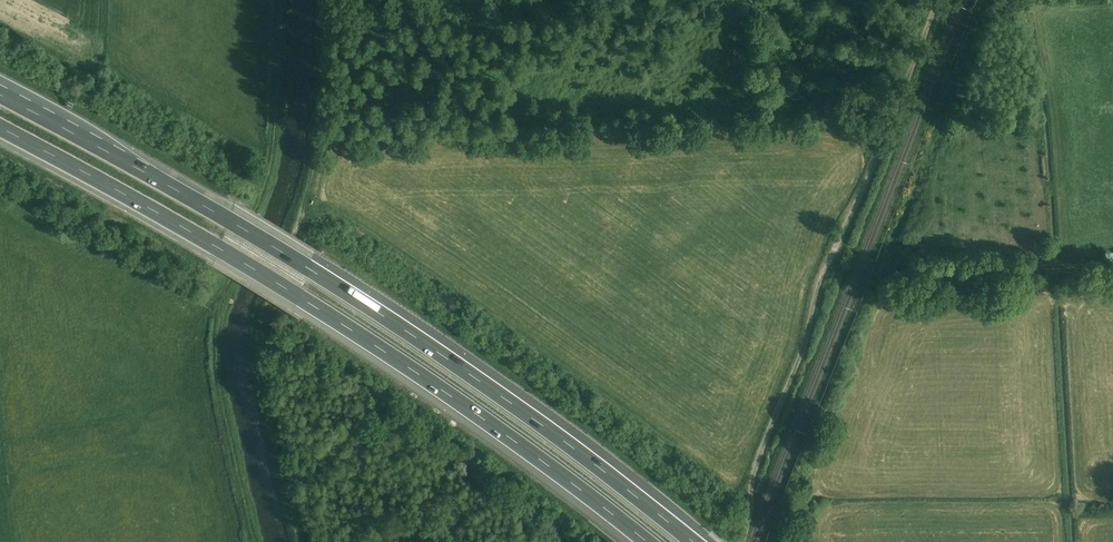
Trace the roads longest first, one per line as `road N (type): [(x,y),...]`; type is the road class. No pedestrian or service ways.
road 1 (motorway): [(698,541),(523,407),(307,266),(0,92)]
road 2 (motorway): [(0,125),(298,292),(506,432),(649,541)]
road 3 (track): [(741,541),(752,471),(806,343),(812,291),(865,186),(939,0)]
road 4 (track): [(1112,266),(896,273)]

